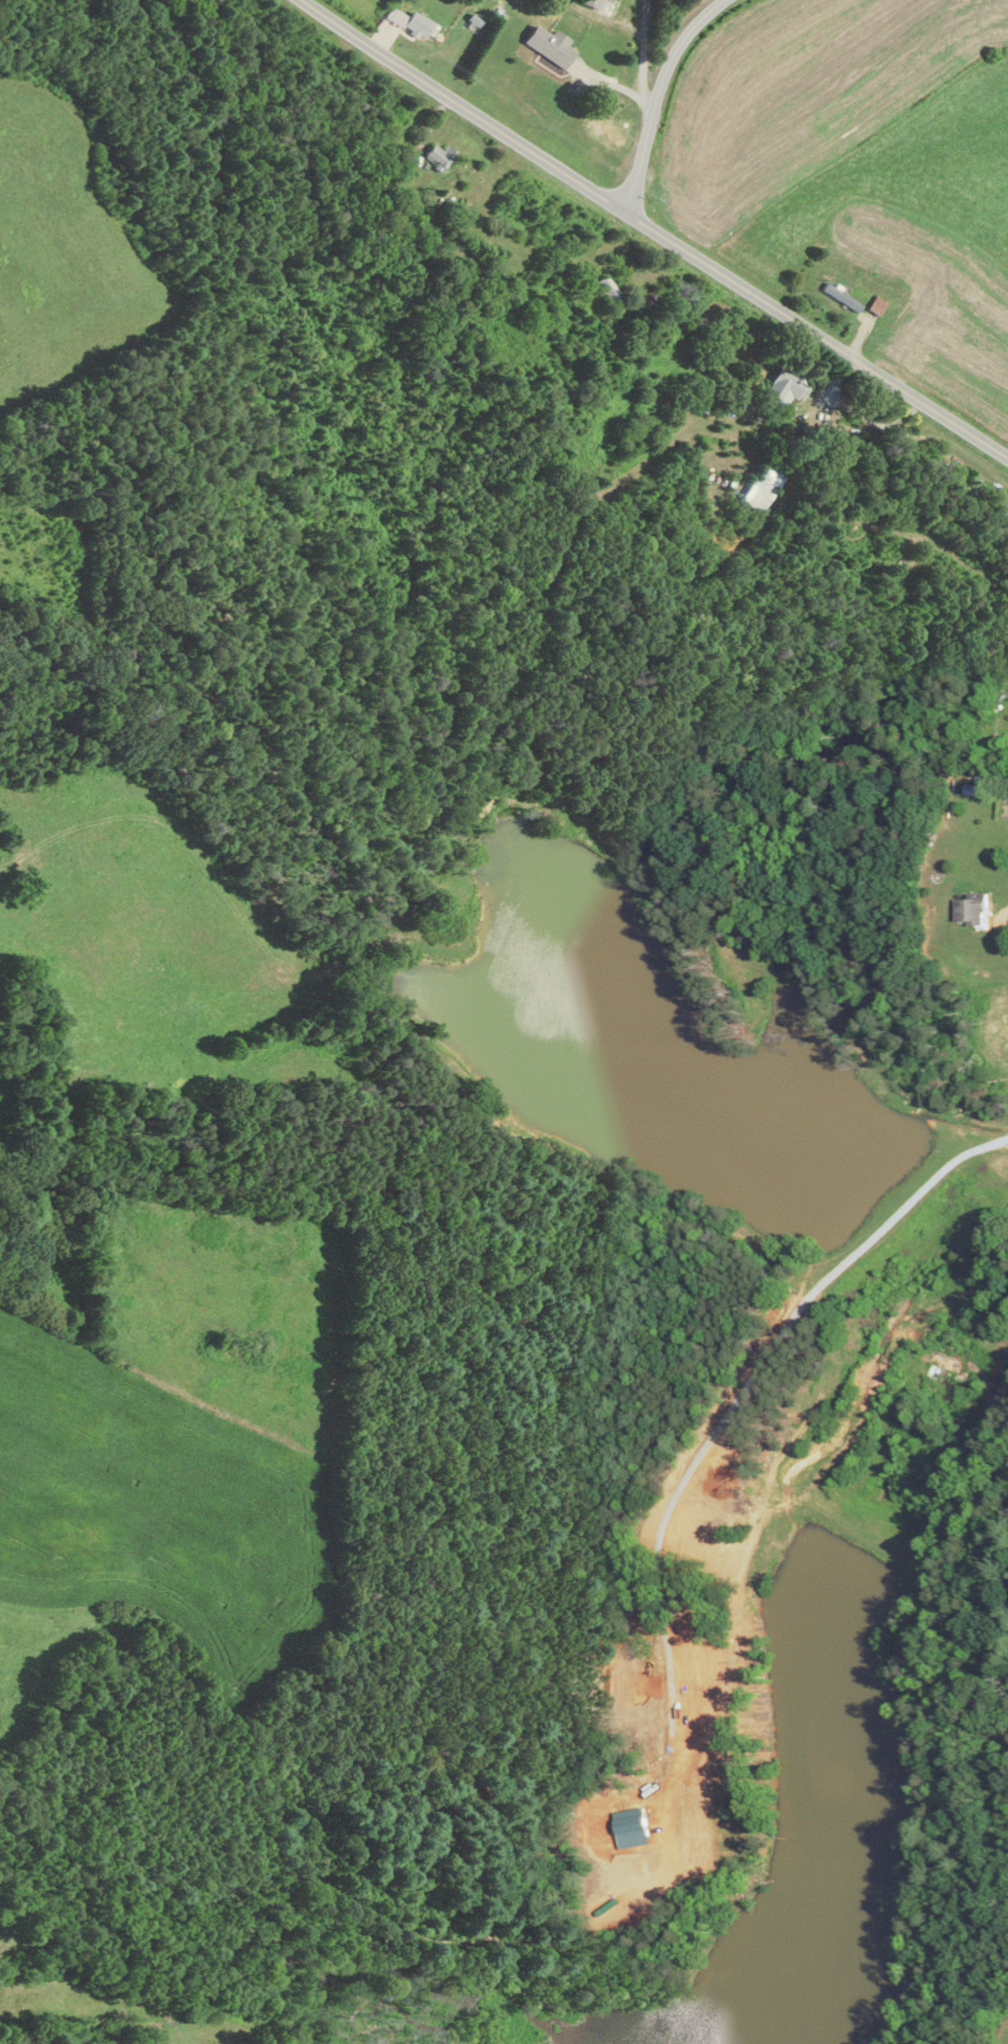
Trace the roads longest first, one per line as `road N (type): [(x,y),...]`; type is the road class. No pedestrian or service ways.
road 1 (residential): [(1007,456),(303,0)]
road 2 (residential): [(619,206),(678,48),(724,0)]

